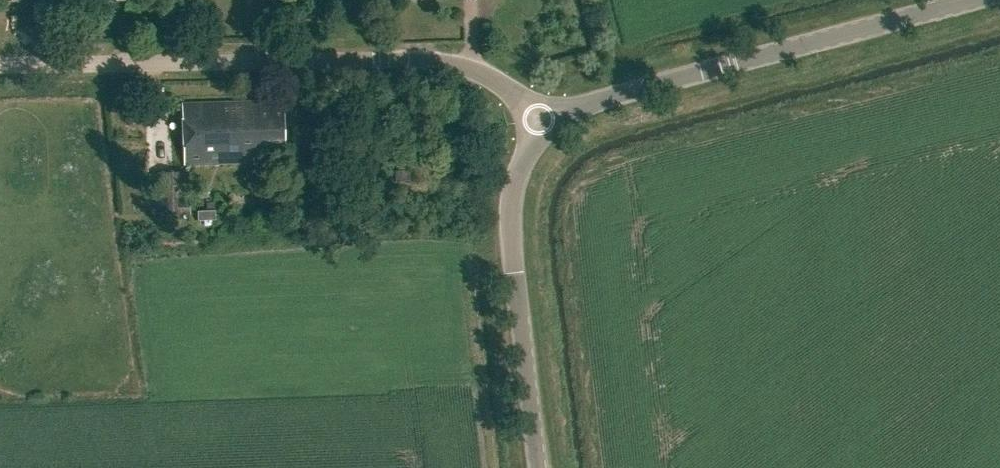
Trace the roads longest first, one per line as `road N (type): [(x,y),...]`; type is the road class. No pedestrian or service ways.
road 1 (tertiary): [(546,125),(489,77),(418,60),(0,65)]
road 2 (tertiary): [(546,125),(578,107),(973,0)]
road 3 (unclassified): [(538,467),(510,210),(518,167),(546,125)]

